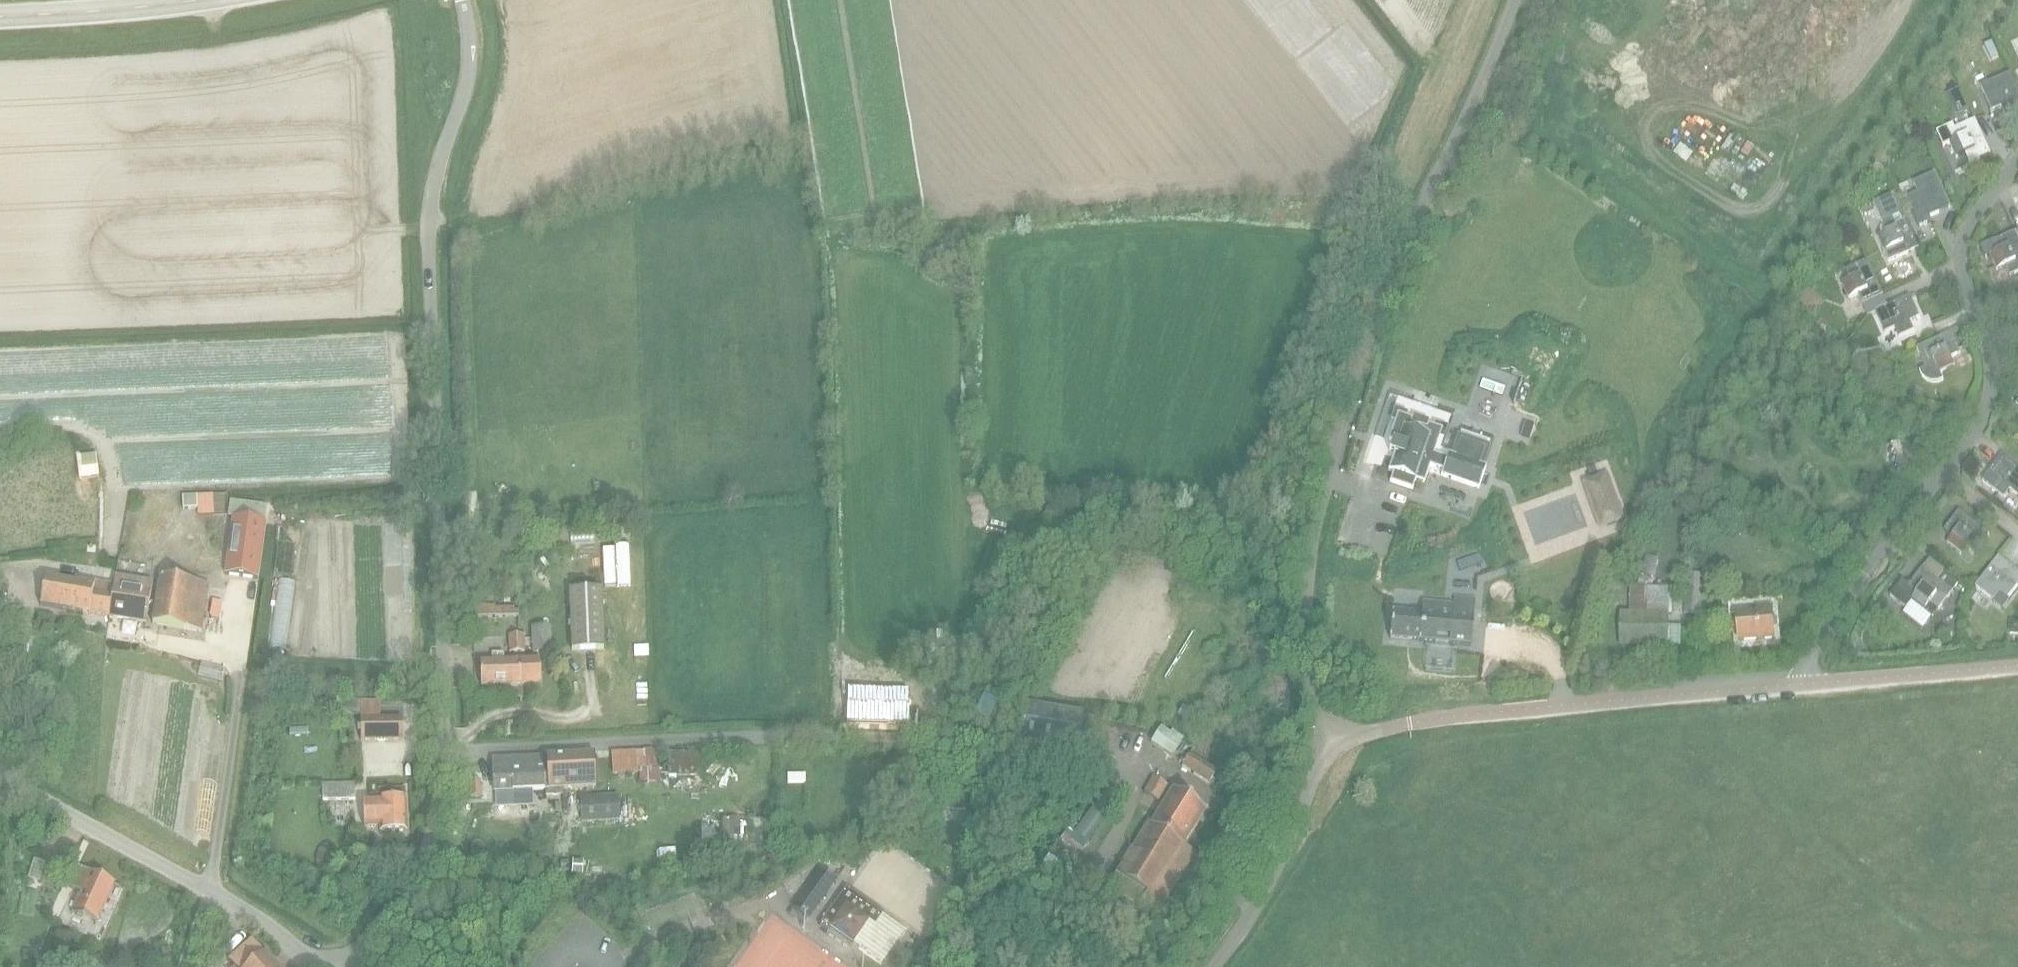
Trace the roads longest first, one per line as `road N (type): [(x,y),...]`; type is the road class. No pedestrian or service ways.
road 1 (unclassified): [(344,966),(423,858),(438,808),(443,682),(430,211),(468,77),(463,0)]
road 2 (unclassified): [(1325,738),(1307,650),(1308,564),(1321,501),(1349,397),(1515,0)]
road 3 (unclassified): [(1325,738),(1445,718),(2017,666)]
road 4 (unclassified): [(317,966),(245,912),(70,817),(0,763)]
road 5 (unclassified): [(1211,966),(1267,889),(1325,738)]
road 6 (tertiary): [(0,15),(183,0)]

